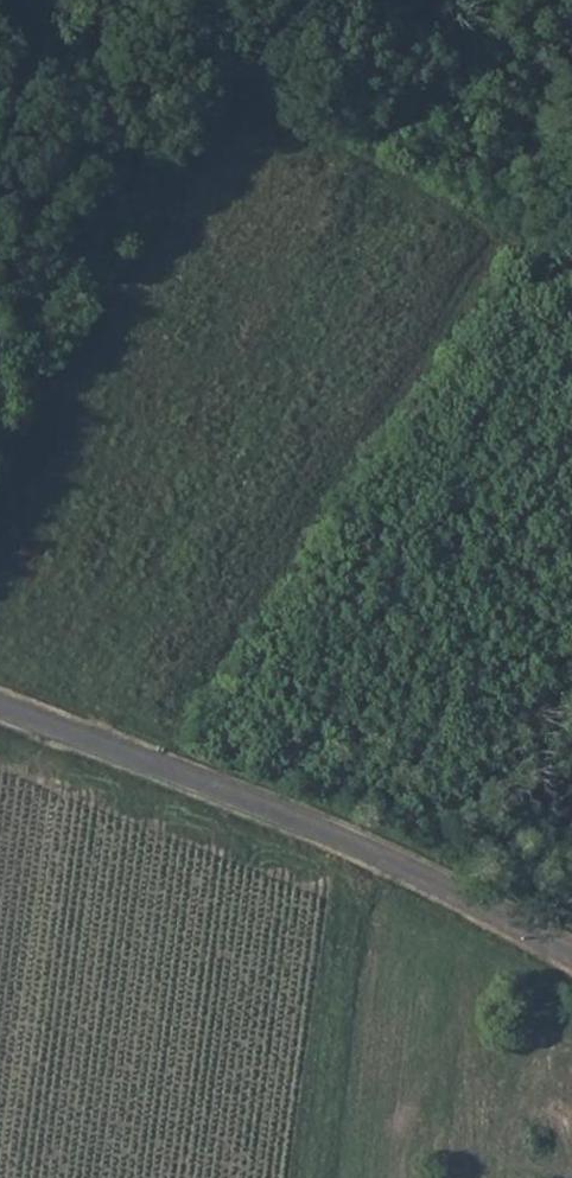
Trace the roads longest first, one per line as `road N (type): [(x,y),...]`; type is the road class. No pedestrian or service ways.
road 1 (unclassified): [(0,709),(378,857),(571,956)]

